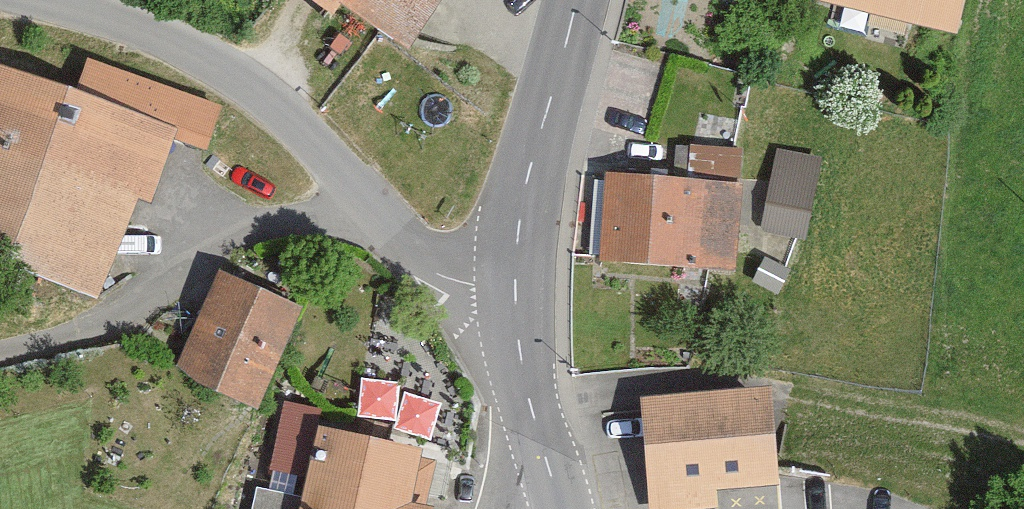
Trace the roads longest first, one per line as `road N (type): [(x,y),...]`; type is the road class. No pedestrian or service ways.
road 1 (unclassified): [(515,289),(454,277),(420,257),(296,121),(221,66),(136,27),(50,0)]
road 2 (track): [(526,385),(751,381),(1023,435)]
road 3 (tertiary): [(577,0),(524,200),(515,289)]
road 4 (tertiary): [(562,508),(526,385),(515,289)]

